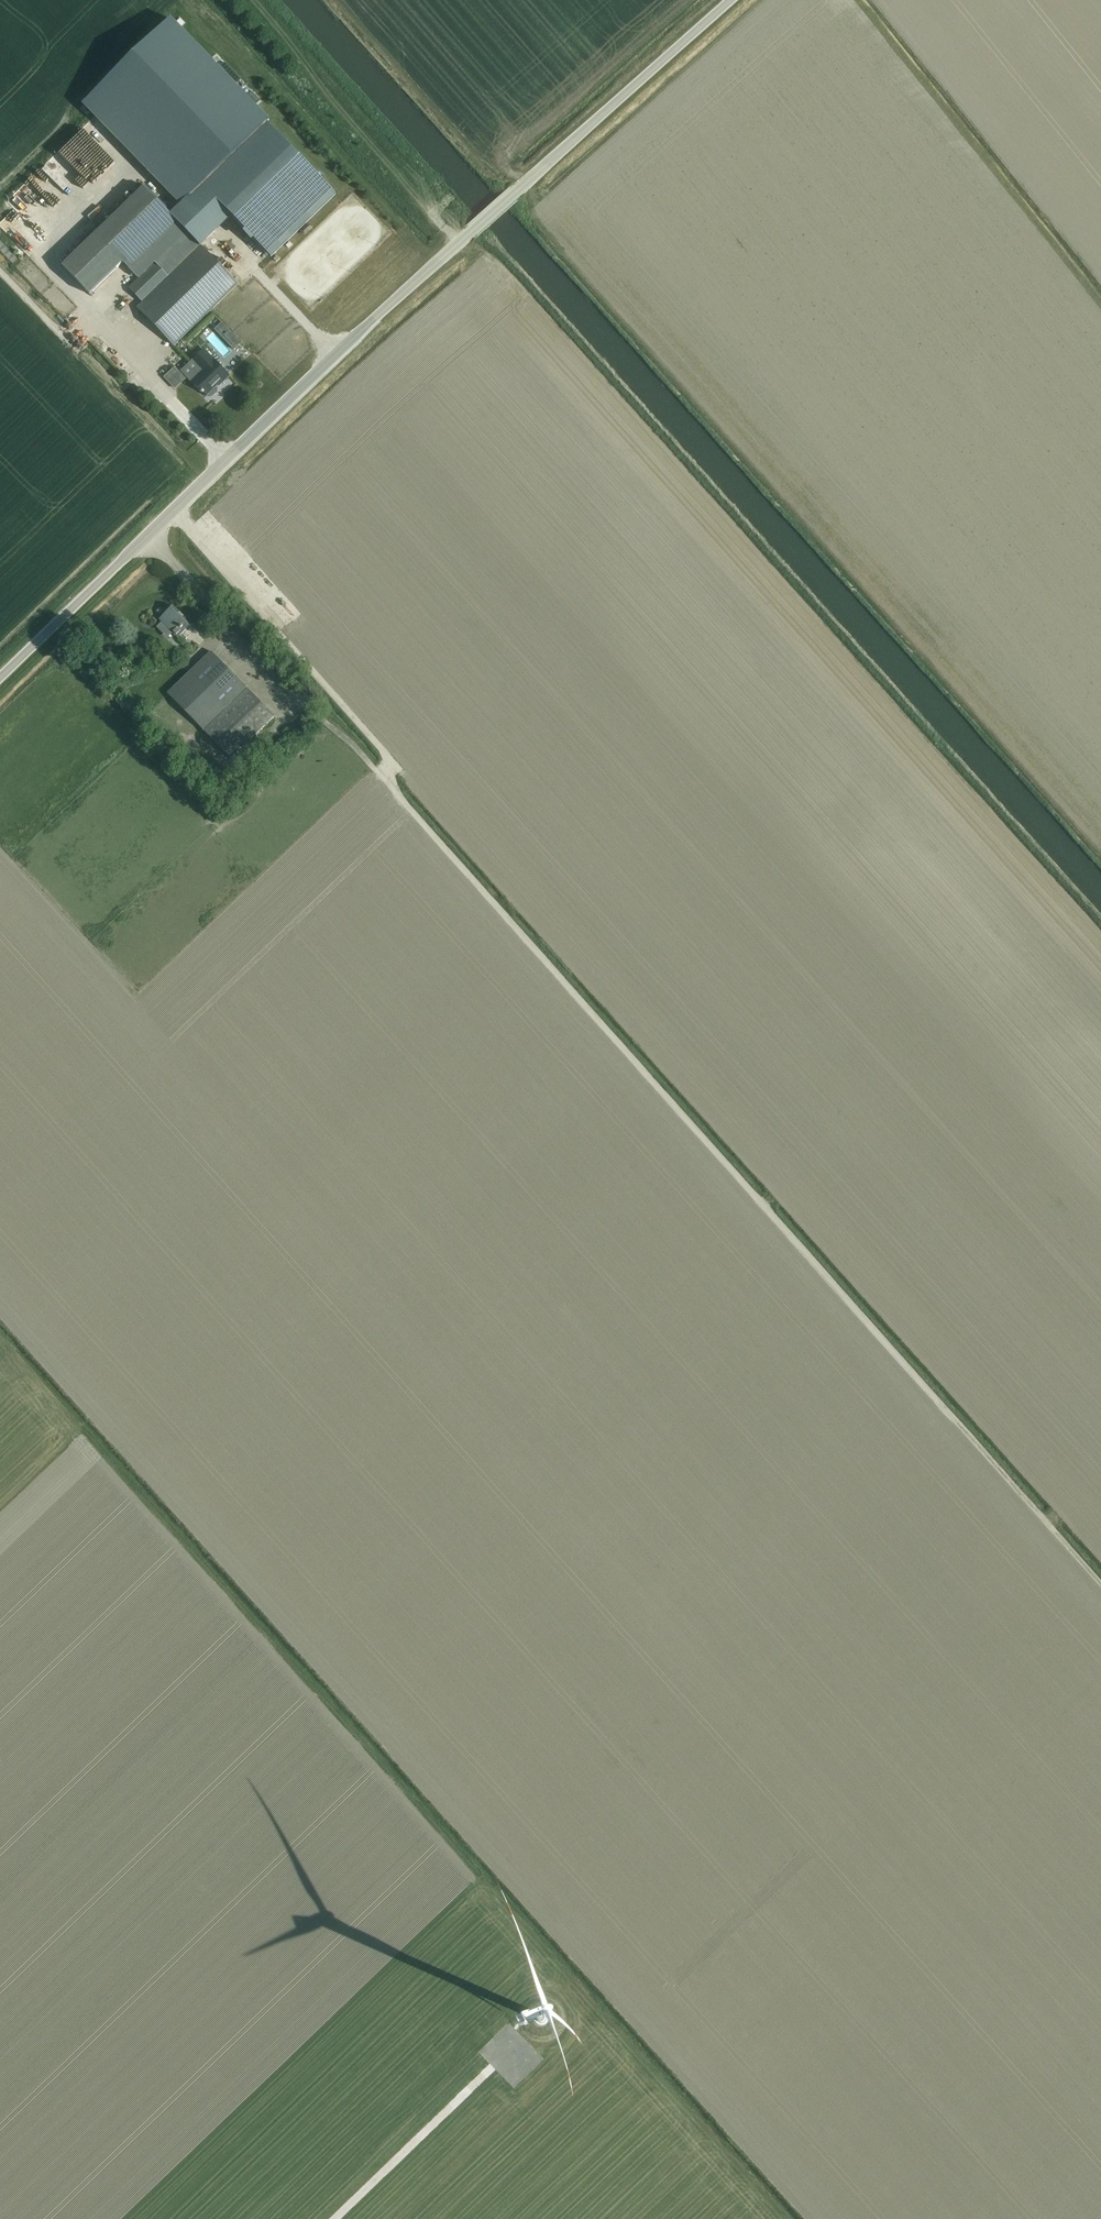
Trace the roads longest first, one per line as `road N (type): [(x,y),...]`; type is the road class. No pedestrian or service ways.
road 1 (unclassified): [(0,671),(202,470),(728,0)]
road 2 (track): [(240,0),(459,240)]

